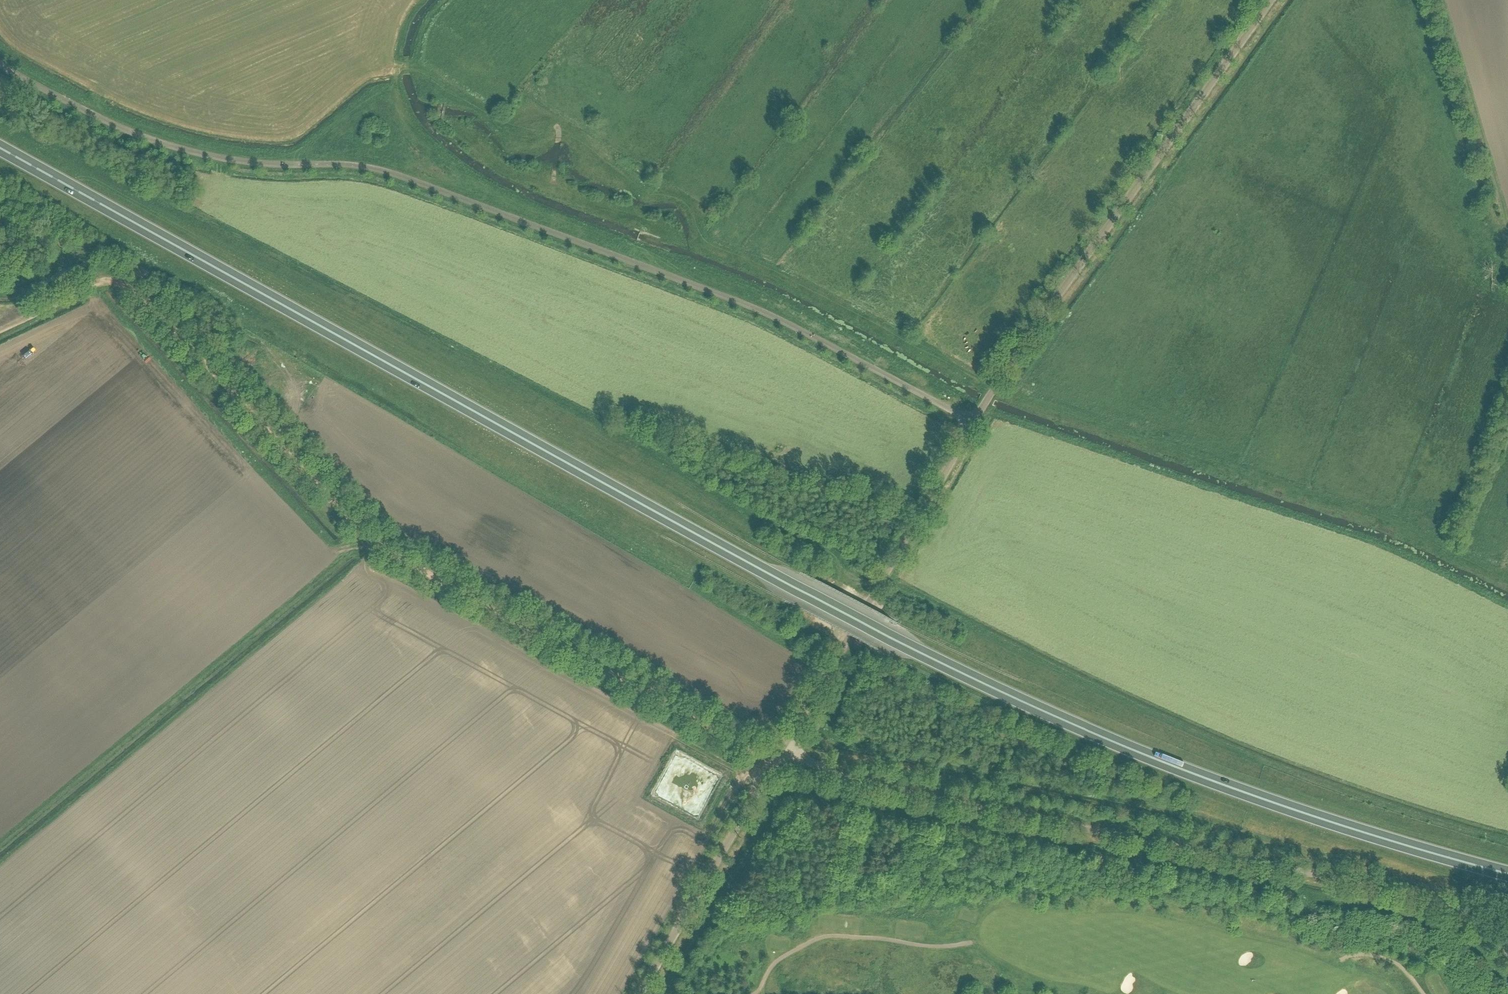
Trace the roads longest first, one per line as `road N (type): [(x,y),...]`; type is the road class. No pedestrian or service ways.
road 1 (trunk): [(1507,875),(1214,784),(881,632),(0,149)]
road 2 (unclassified): [(972,423),(744,303),(423,185),(365,168),(241,162),(158,143),(0,64)]
road 3 (track): [(0,329),(98,282),(138,292),(379,547),(772,767)]
road 4 (unclassified): [(1507,951),(1443,900),(860,784),(783,747)]
road 5 (tertiary): [(972,423),(1271,0)]
road 6 (tertiary): [(783,747),(972,423)]
road 7 (tertiary): [(639,993),(783,747)]

